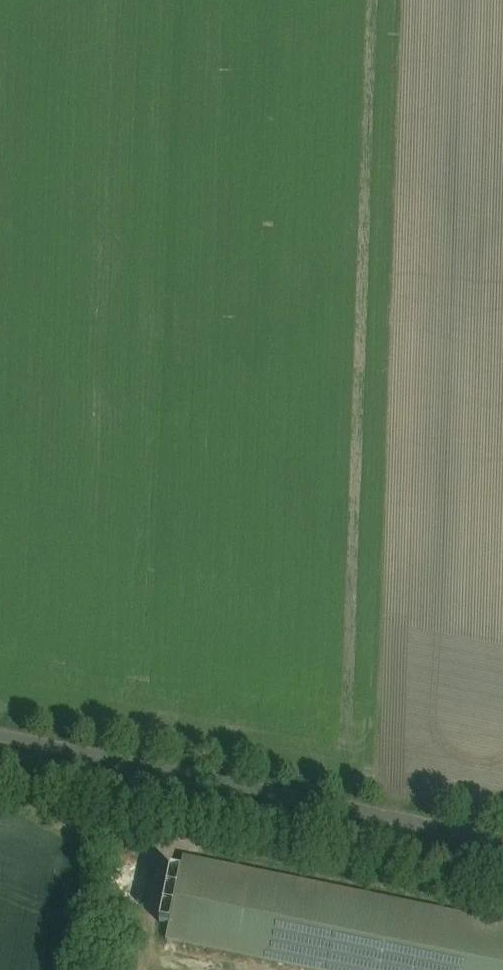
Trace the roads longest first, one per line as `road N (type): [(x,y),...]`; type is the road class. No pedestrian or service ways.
road 1 (unclassified): [(502,838),(0,736)]

